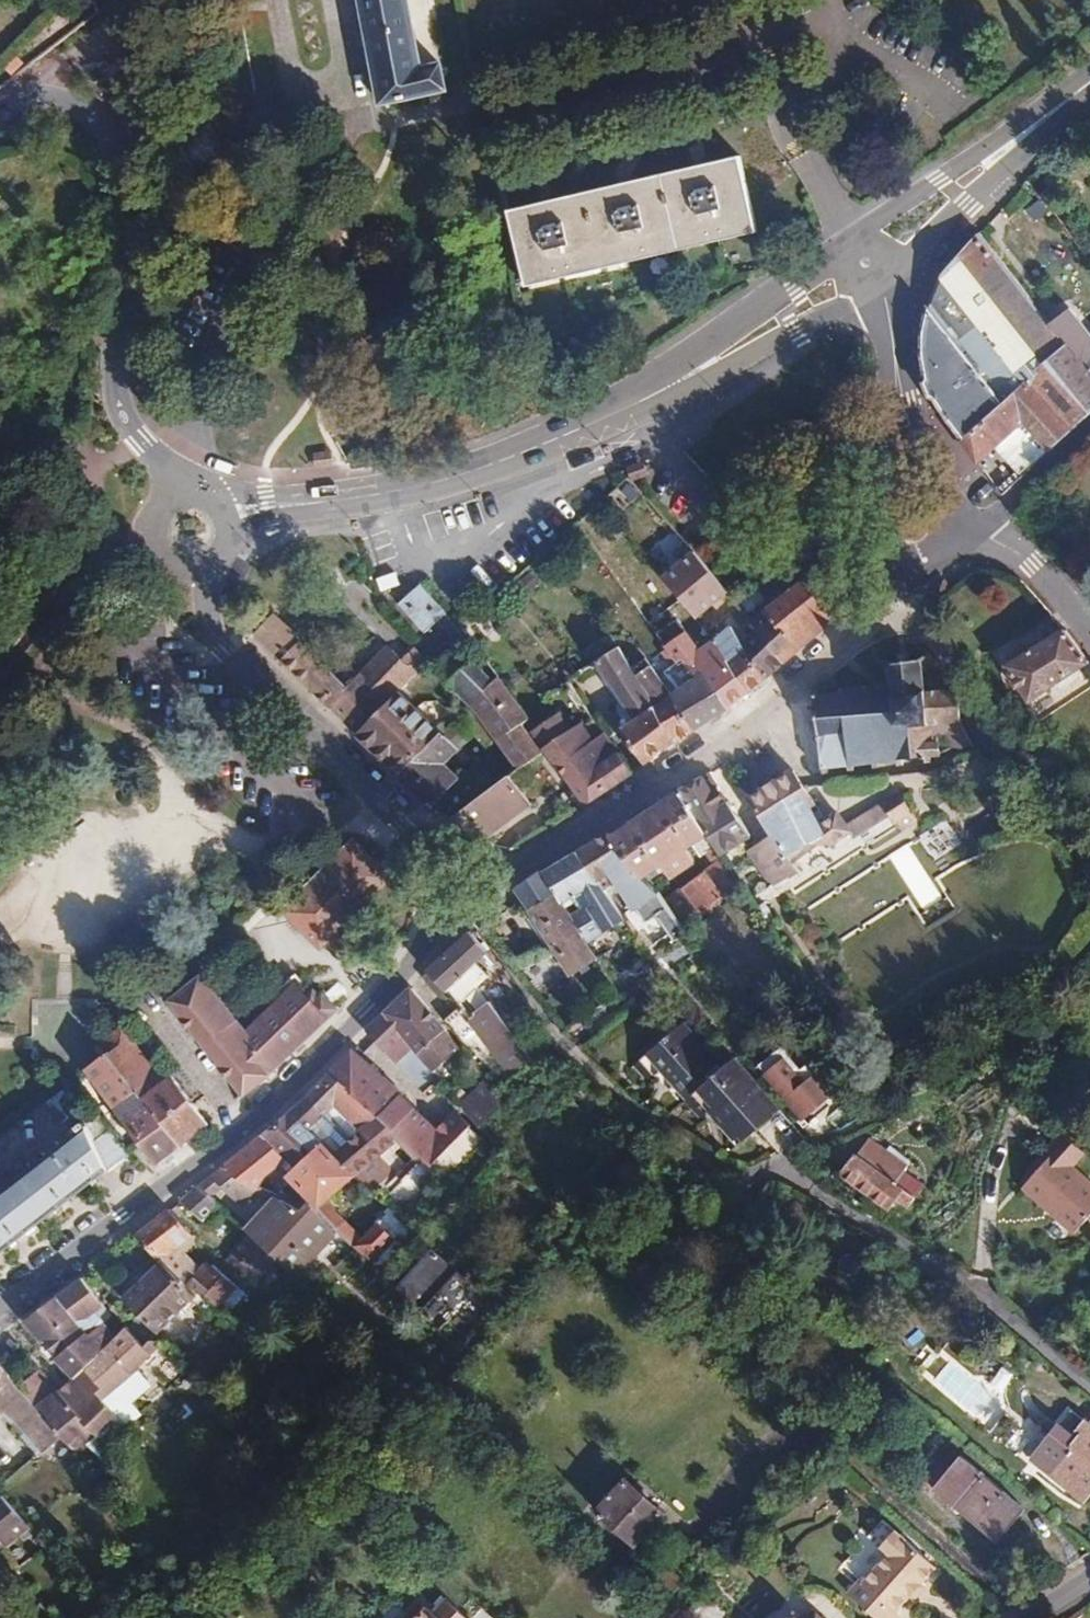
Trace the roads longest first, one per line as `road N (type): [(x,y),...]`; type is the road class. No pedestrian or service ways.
road 1 (tertiary): [(0,1316),(287,1087),(367,1009),(406,960),(428,906),(436,847)]
road 2 (tertiary): [(436,847),(502,870),(533,862),(814,678),(913,591)]
road 3 (tertiary): [(744,345),(515,456),(380,495),(229,512)]
road 4 (residential): [(660,1131),(713,1167),(748,1175),(775,1165),(988,1300),(1089,1387)]
road 5 (tertiary): [(180,486),(122,411),(115,377),(123,186),(117,151),(81,105)]
road 6 (tertiary): [(436,847),(225,647),(213,629),(203,569)]
road 7 (tertiary): [(881,288),(1089,83)]
road 8 (tertiary): [(1089,82),(844,238)]
road 9 (tertiary): [(894,360),(882,540),(913,591)]
road 10 (tertiary): [(975,536),(943,485),(894,360)]
road 11 (residential): [(975,536),(1089,433)]
road 12 (tertiary): [(744,345),(881,288)]
road 13 (tertiary): [(844,238),(792,284),(744,345)]
road 14 (residential): [(1089,620),(1026,561),(975,536)]
road 15 (tertiary): [(180,486),(149,510),(146,536),(166,565),(203,569)]
road 16 (residential): [(81,105),(150,0)]

